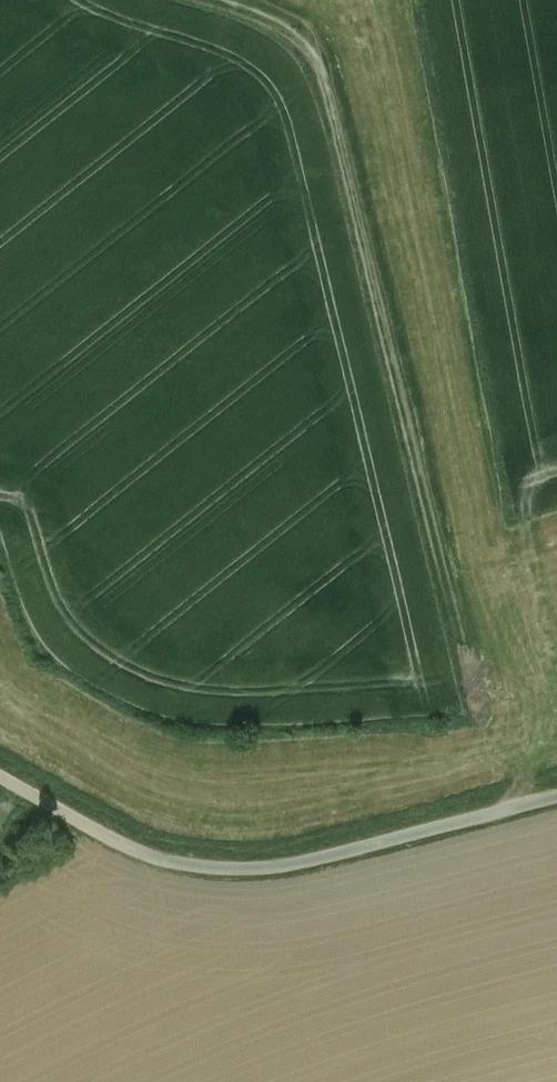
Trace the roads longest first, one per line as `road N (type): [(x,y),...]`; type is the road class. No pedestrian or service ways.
road 1 (track): [(475,692),(327,94),(311,54),(280,25),(204,0)]

